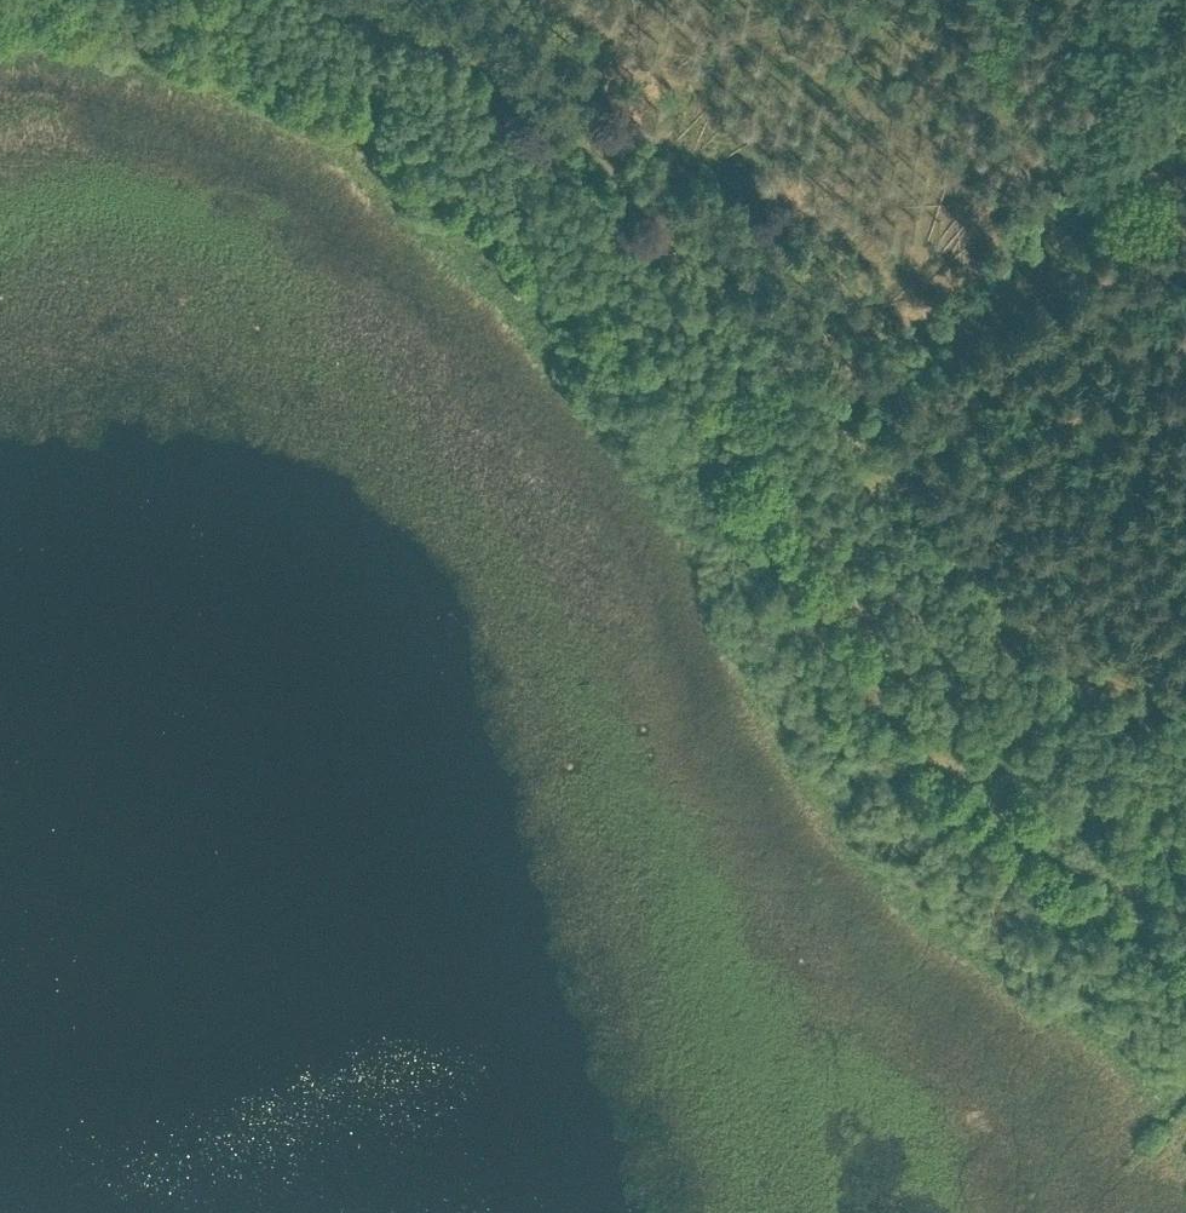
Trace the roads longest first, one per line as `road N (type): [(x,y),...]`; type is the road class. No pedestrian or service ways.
road 1 (track): [(1185,145),(846,425),(670,223),(602,159),(471,56),(354,0)]
road 2 (track): [(1185,707),(1014,611),(846,425)]

